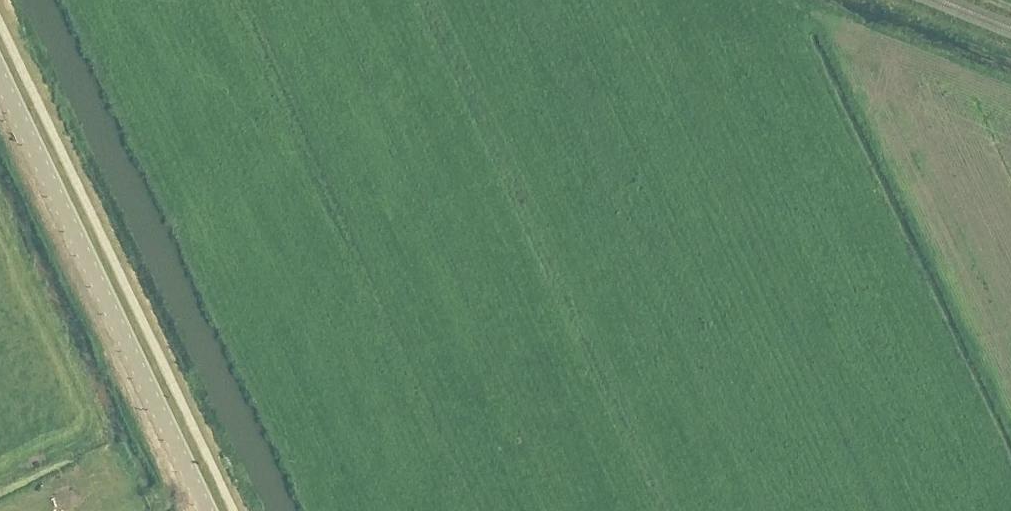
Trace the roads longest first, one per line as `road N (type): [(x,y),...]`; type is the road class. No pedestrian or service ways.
road 1 (tertiary): [(206,510),(0,81)]

